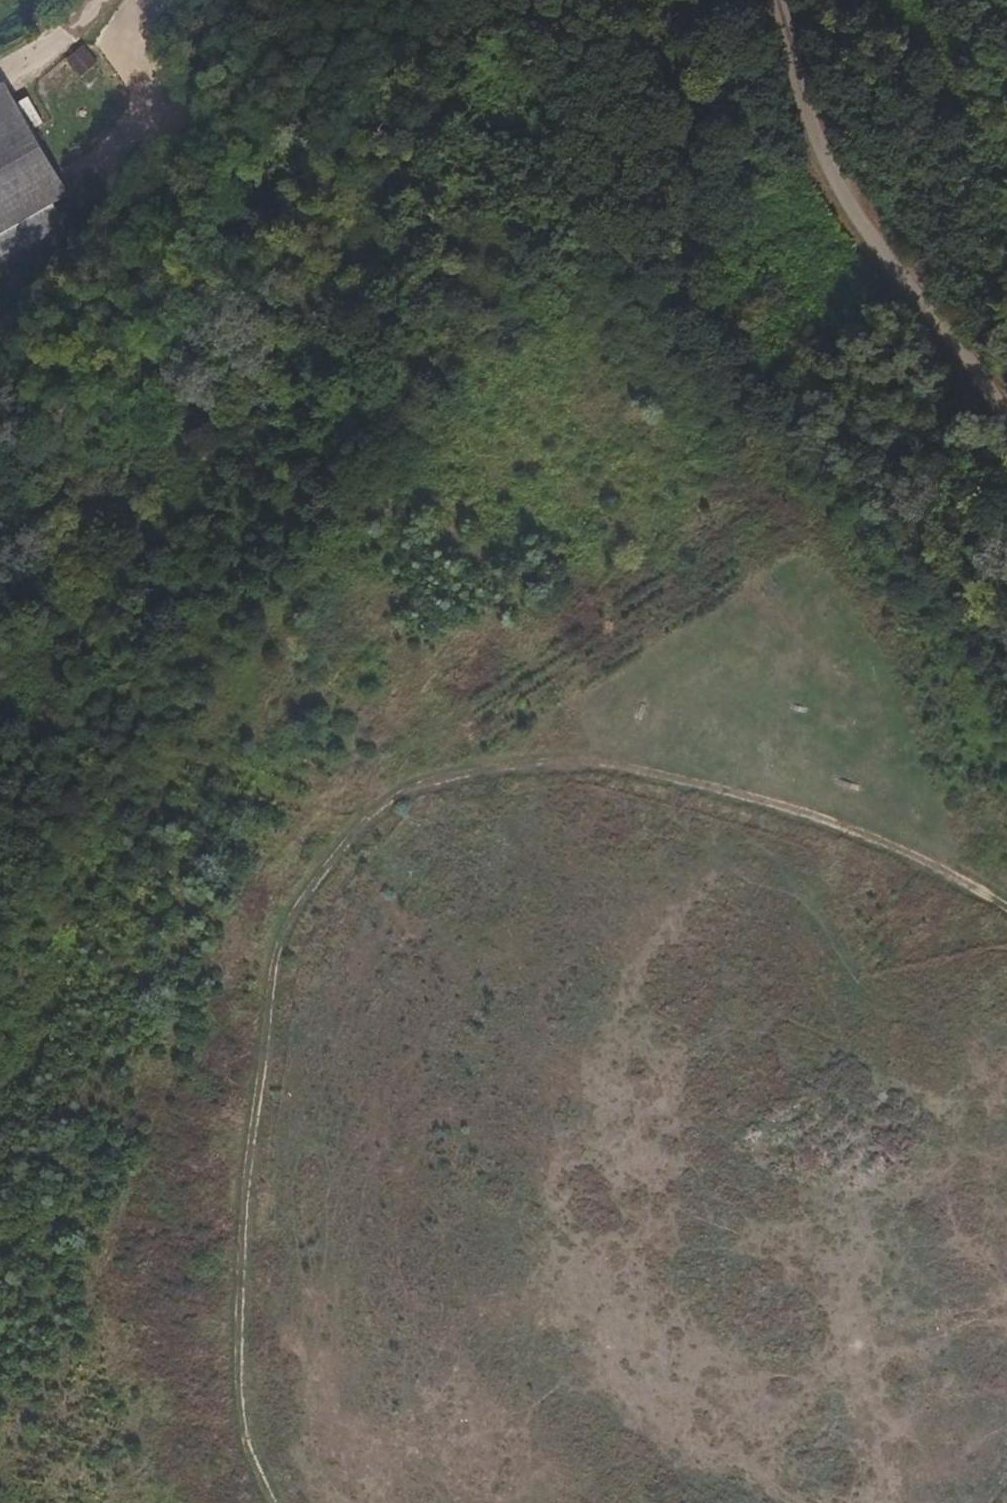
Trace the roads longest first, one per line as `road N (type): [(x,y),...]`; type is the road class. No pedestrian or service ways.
road 1 (track): [(1006,909),(916,860),(786,807),(636,772),(532,765),(438,781),(395,798),(307,899),(273,987),(244,1245),(240,1394),(279,1502)]
road 2 (unclassified): [(762,0),(805,168),(836,243),(1006,433)]

